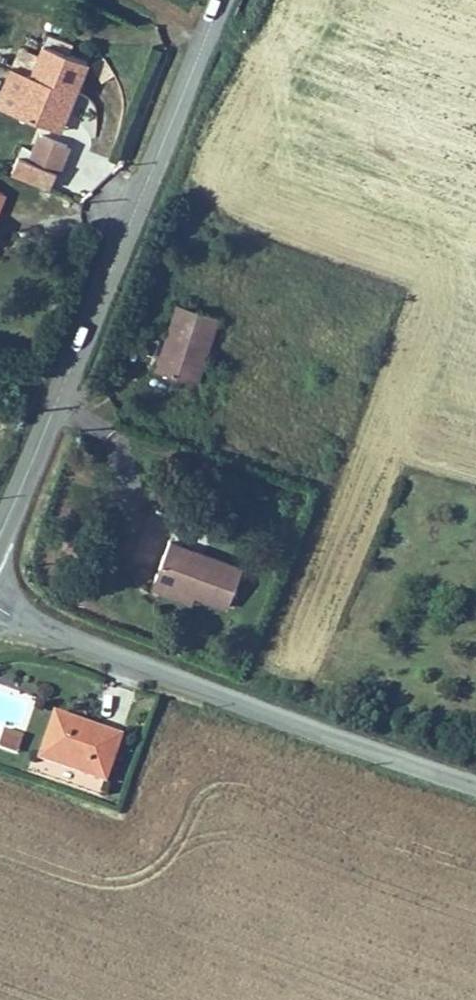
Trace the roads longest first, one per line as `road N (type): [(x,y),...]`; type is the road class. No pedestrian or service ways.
road 1 (tertiary): [(223,0),(0,536)]
road 2 (tertiary): [(0,606),(235,702),(475,783)]

